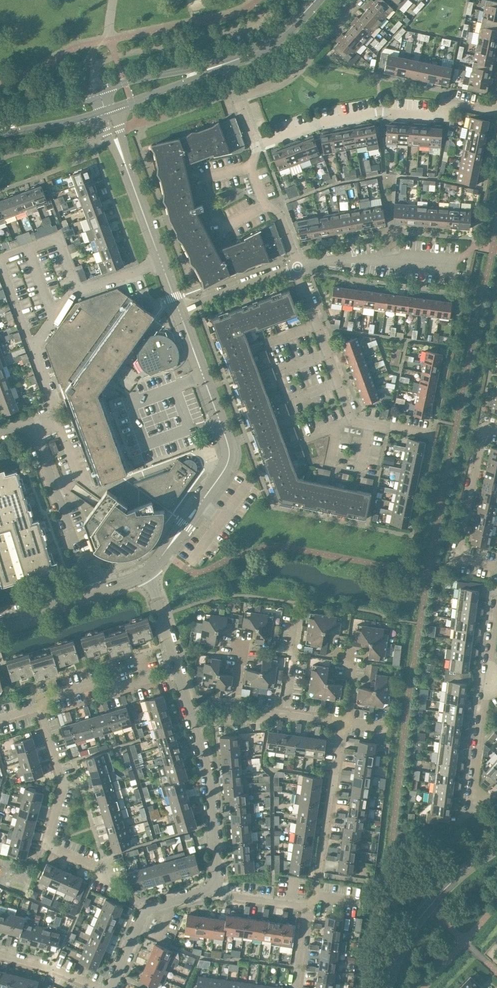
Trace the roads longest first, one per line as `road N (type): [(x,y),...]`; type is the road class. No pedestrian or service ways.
road 1 (residential): [(144,909),(100,866),(50,845),(63,778),(39,707)]
road 2 (residential): [(256,147),(380,113),(443,116),(446,103),(494,113)]
road 3 (residential): [(432,434),(352,420),(297,267)]
road 4 (residential): [(496,796),(472,809),(496,613)]
road 5 (unclassified): [(195,511),(227,466),(228,444),(179,309)]
road 6 (residential): [(256,147),(239,98),(298,71),(360,0)]
road 7 (tertiary): [(386,987),(426,909),(496,847)]
road 8 (residential): [(88,593),(32,424)]
road 9 (residential): [(312,895),(346,722)]
road 10 (residential): [(492,566),(457,559),(483,430)]
road 11 (residential): [(212,888),(210,778),(196,725)]
road 12 (residential): [(297,267),(392,259),(454,263)]
road 13 (residential): [(297,267),(252,168),(256,147)]
road 14 (residential): [(179,309),(297,267)]
road 15 (secondary): [(215,68),(280,37),(316,0)]

